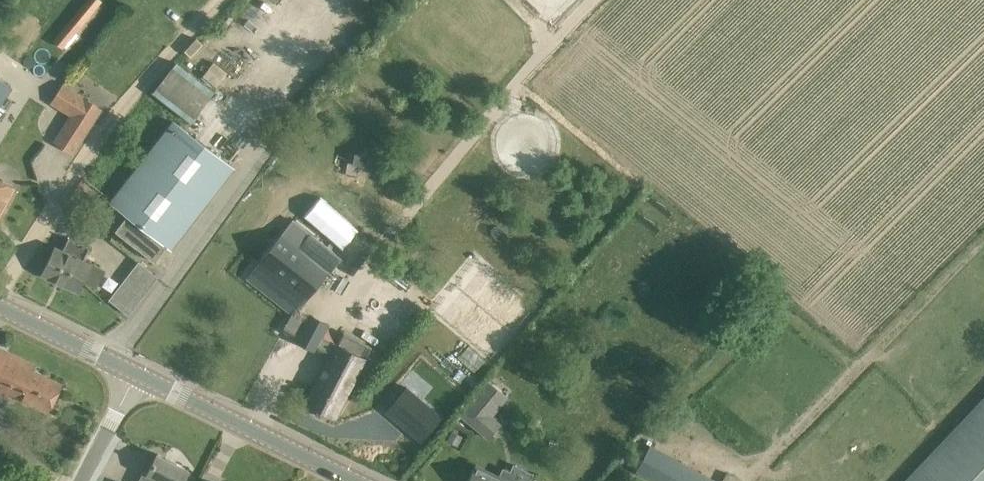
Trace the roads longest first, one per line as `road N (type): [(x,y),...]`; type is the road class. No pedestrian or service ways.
road 1 (secondary): [(355,480),(134,373)]
road 2 (secondary): [(134,373),(0,307)]
road 3 (unclassified): [(81,480),(134,373)]

